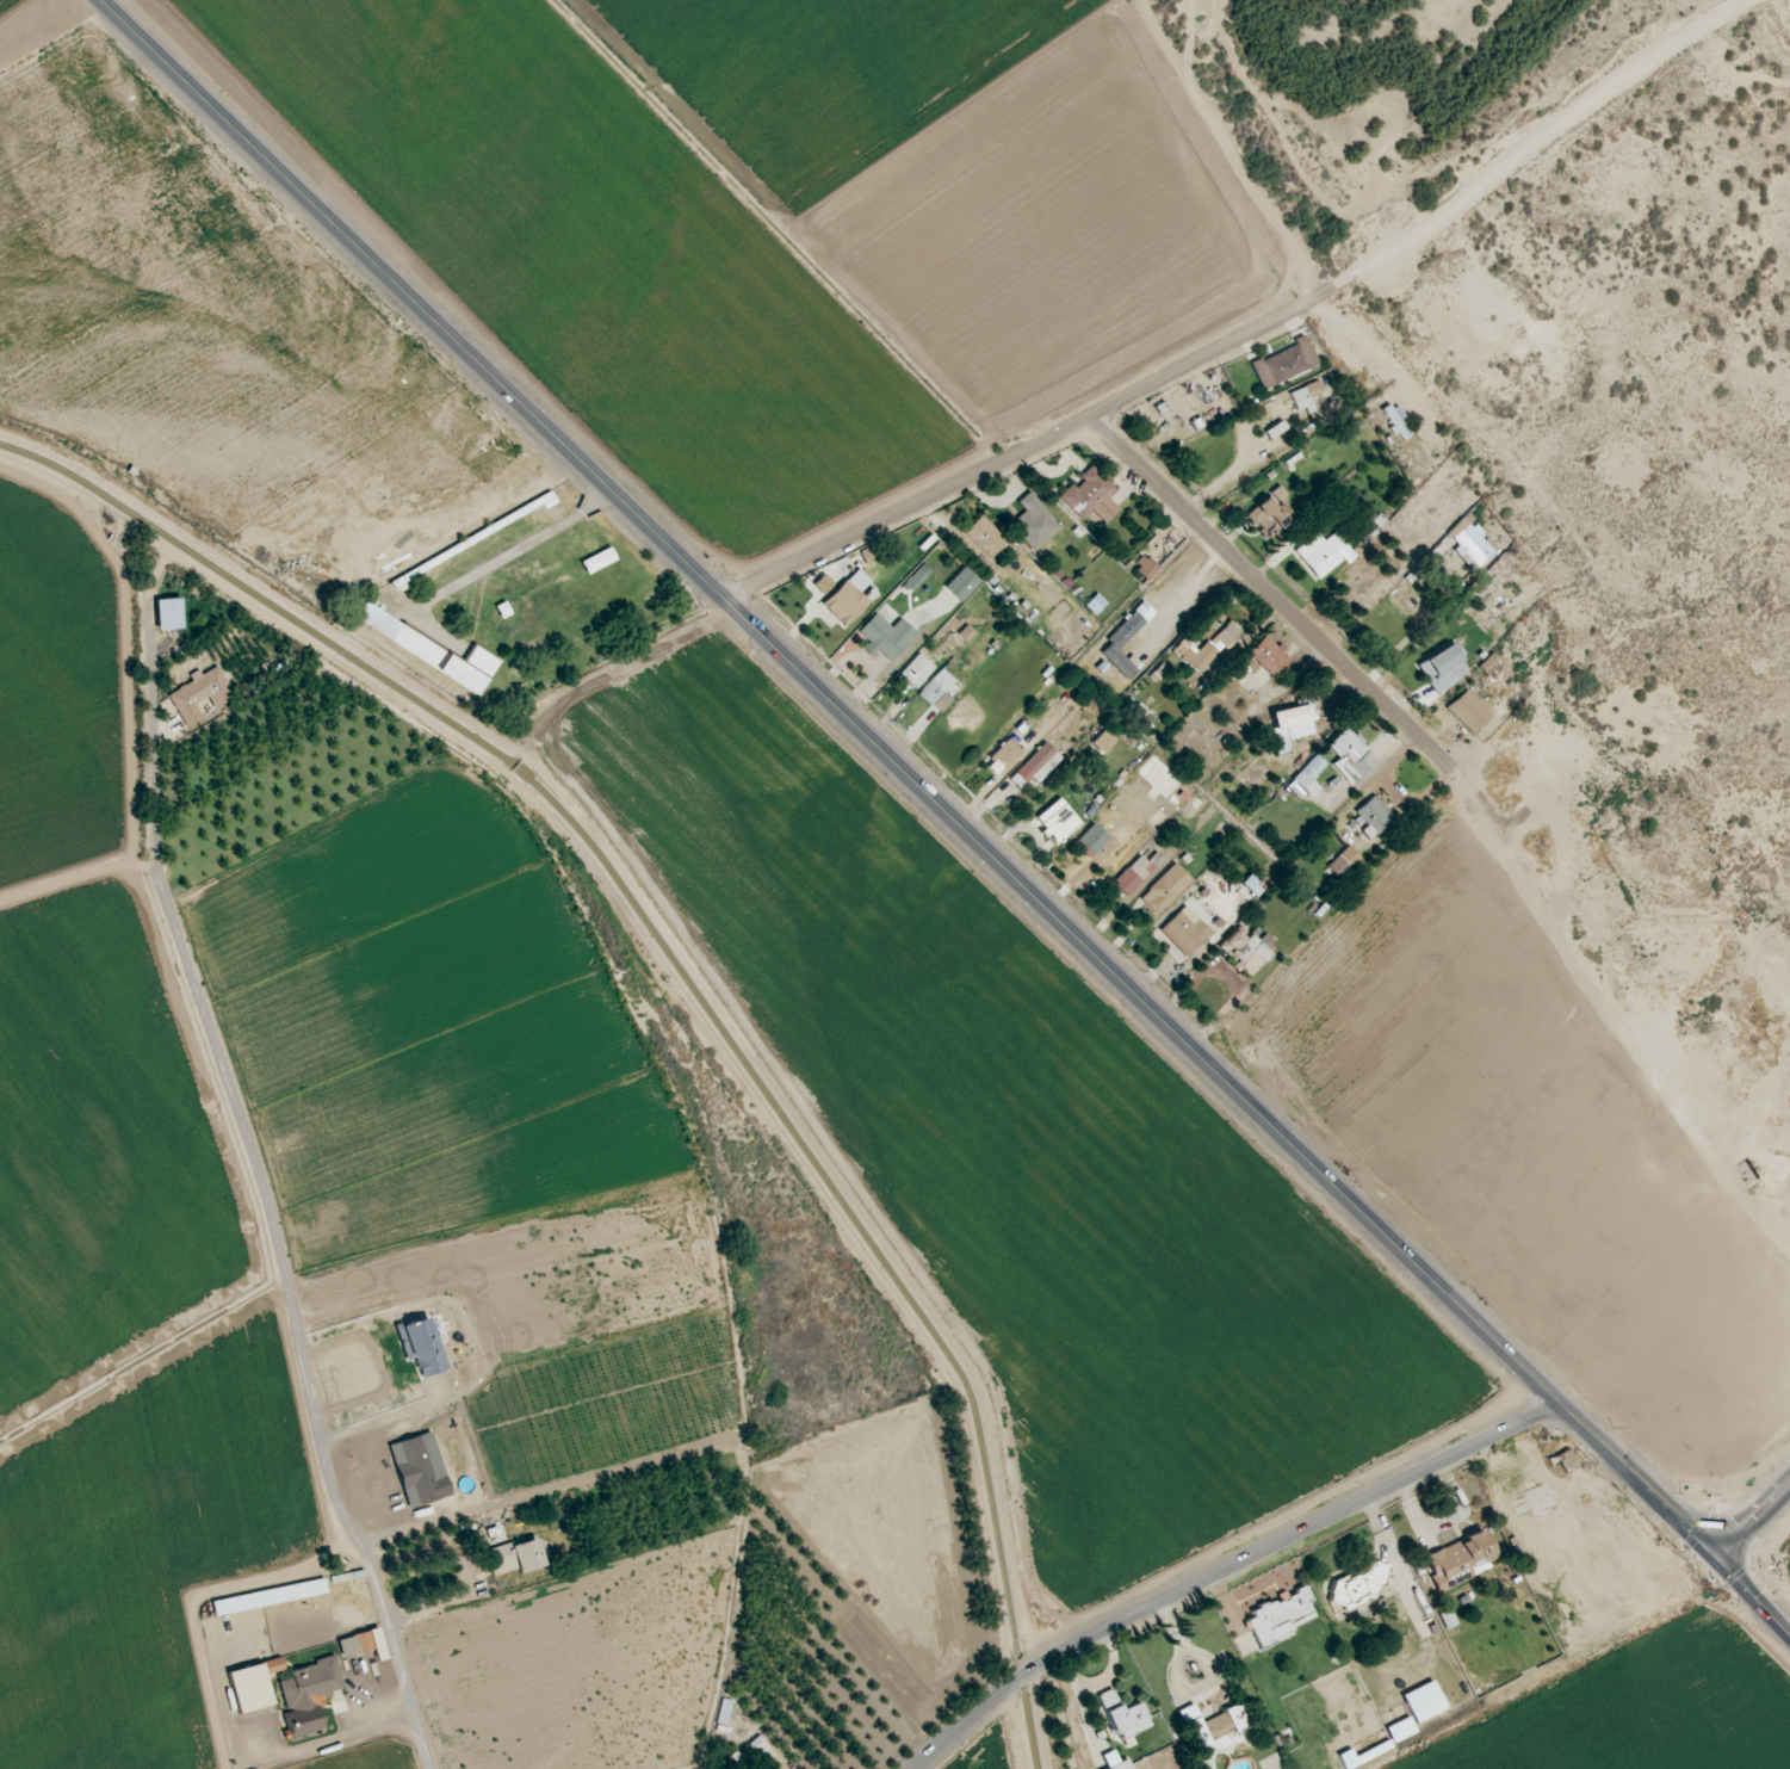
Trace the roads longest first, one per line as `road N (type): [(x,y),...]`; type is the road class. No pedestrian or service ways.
road 1 (secondary): [(1789,1635),(100,0)]
road 2 (residential): [(0,434),(68,459),(482,728),(583,816),(967,1369),(980,1402),(1030,1670)]
road 3 (residential): [(430,1768),(372,1586),(336,1524),(259,1187),(156,874),(147,599),(167,528)]
road 4 (residential): [(914,1768),(1030,1670),(1562,1406)]
road 5 (residential): [(725,601),(1284,318),(1371,265)]
road 6 (residential): [(1092,417),(1454,768)]
road 7 (residential): [(1371,265),(1738,0)]

